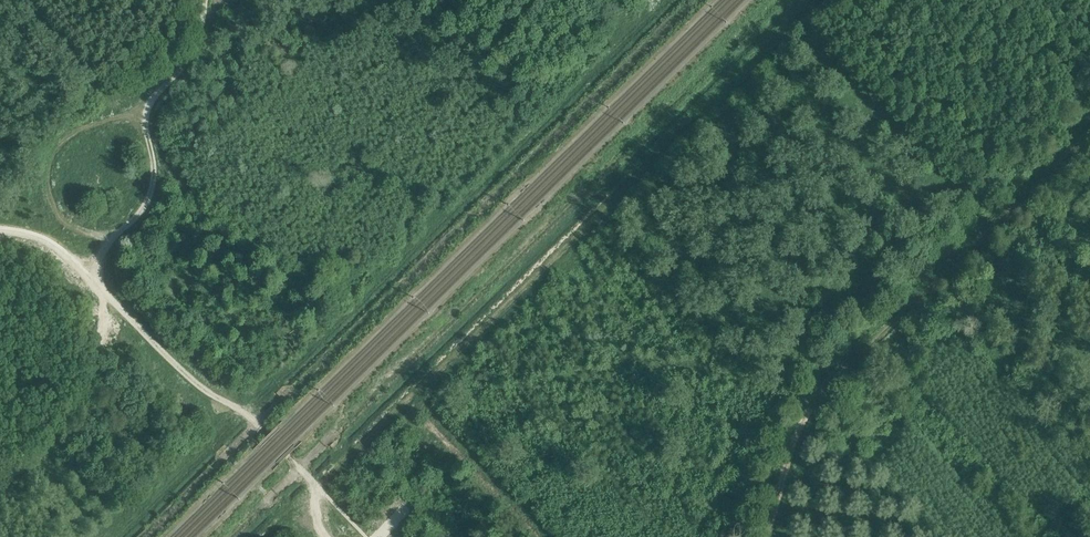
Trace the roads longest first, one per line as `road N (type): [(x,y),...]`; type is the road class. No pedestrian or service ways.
road 1 (track): [(816,0),(261,536)]
road 2 (track): [(115,536),(666,0)]
road 3 (track): [(141,536),(691,0)]
road 4 (track): [(778,0),(324,444)]
road 5 (track): [(229,536),(324,444)]

